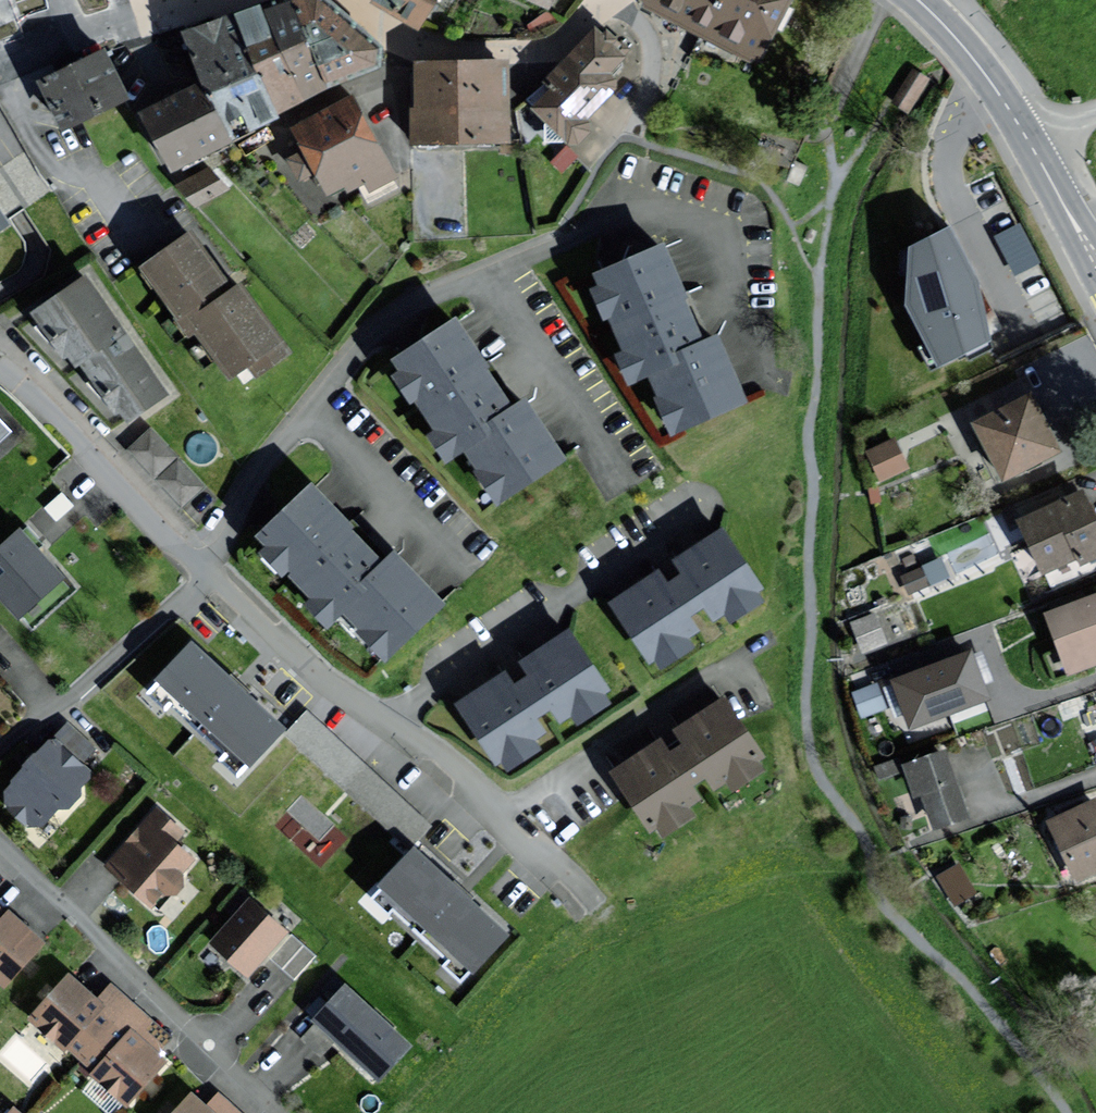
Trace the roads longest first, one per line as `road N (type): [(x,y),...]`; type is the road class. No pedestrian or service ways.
road 1 (residential): [(737,308),(724,242),(701,221),(669,214),(597,227),(422,303),(370,339),(329,383),(265,459),(197,561)]
road 2 (residential): [(212,576),(342,692),(455,766),(589,905)]
road 3 (residential): [(0,369),(197,561)]
road 4 (residential): [(212,576),(0,750)]
road 5 (residential): [(194,1038),(0,849)]
road 6 (secondary): [(918,0),(965,50),(1030,144)]

